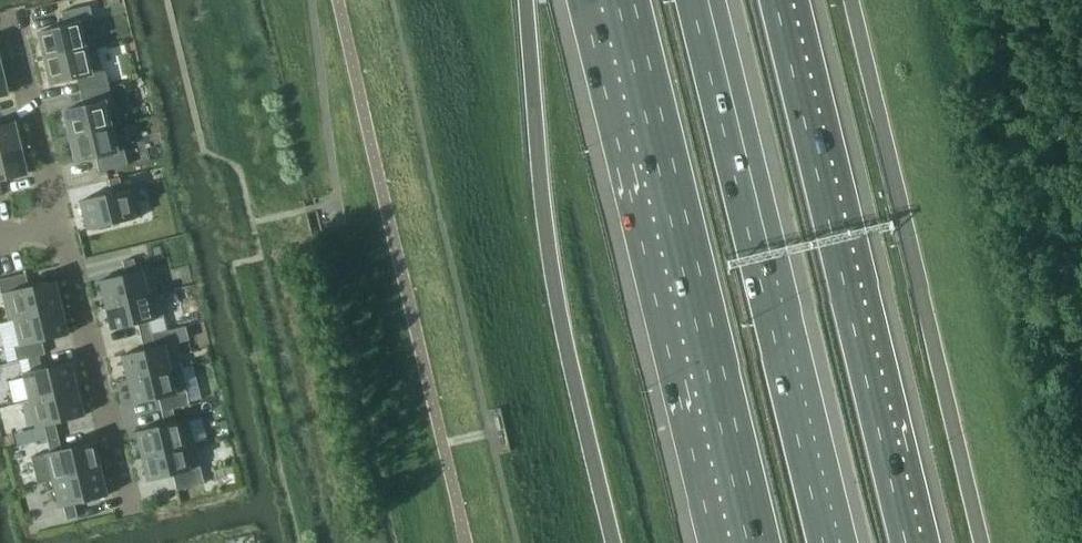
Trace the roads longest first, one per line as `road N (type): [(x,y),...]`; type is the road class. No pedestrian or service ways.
road 1 (motorway): [(623,0),(755,542)]
road 2 (motorway): [(906,542),(775,0)]
road 3 (motorway): [(829,542),(698,0)]
road 4 (residential): [(58,226),(128,515)]
road 5 (residential): [(5,10),(58,226)]

